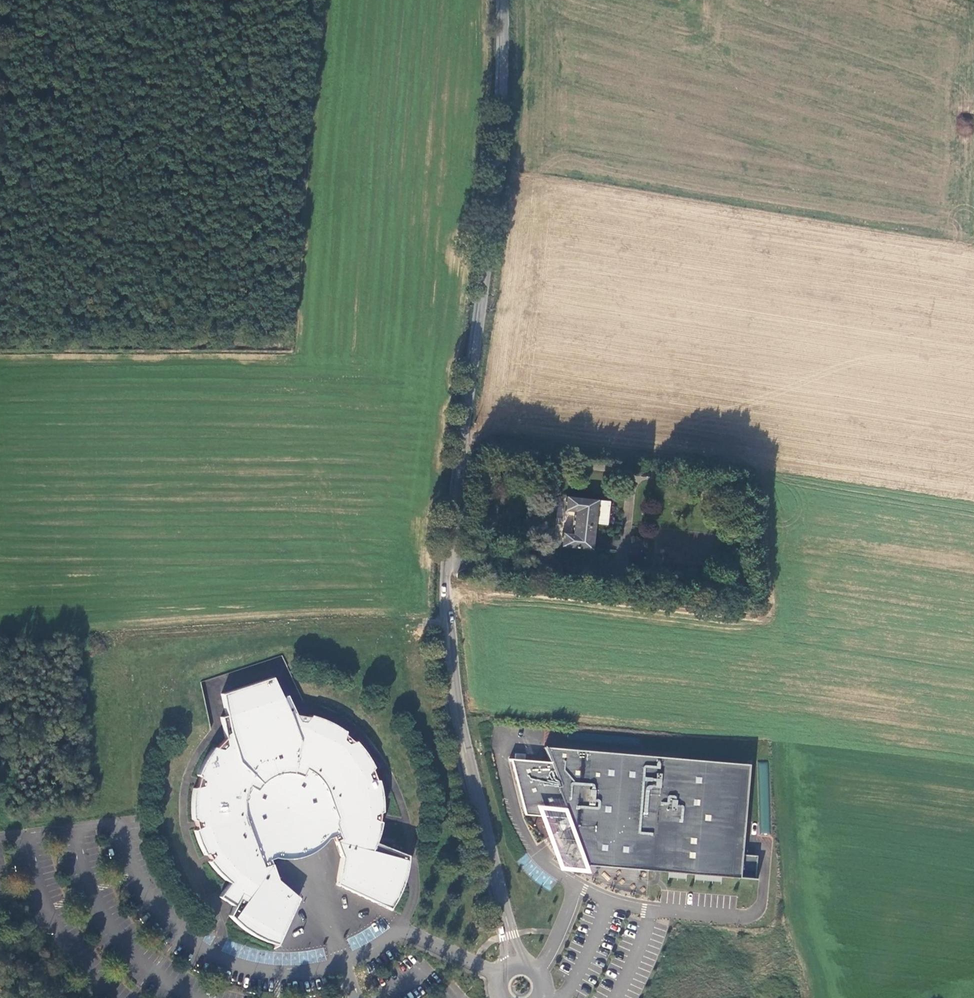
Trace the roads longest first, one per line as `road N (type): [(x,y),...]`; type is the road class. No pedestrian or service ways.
road 1 (tertiary): [(447,614),(448,545),(496,177),(503,0)]
road 2 (tertiary): [(527,964),(474,781),(447,614)]
road 3 (tertiary): [(447,614),(450,711),(506,967)]

